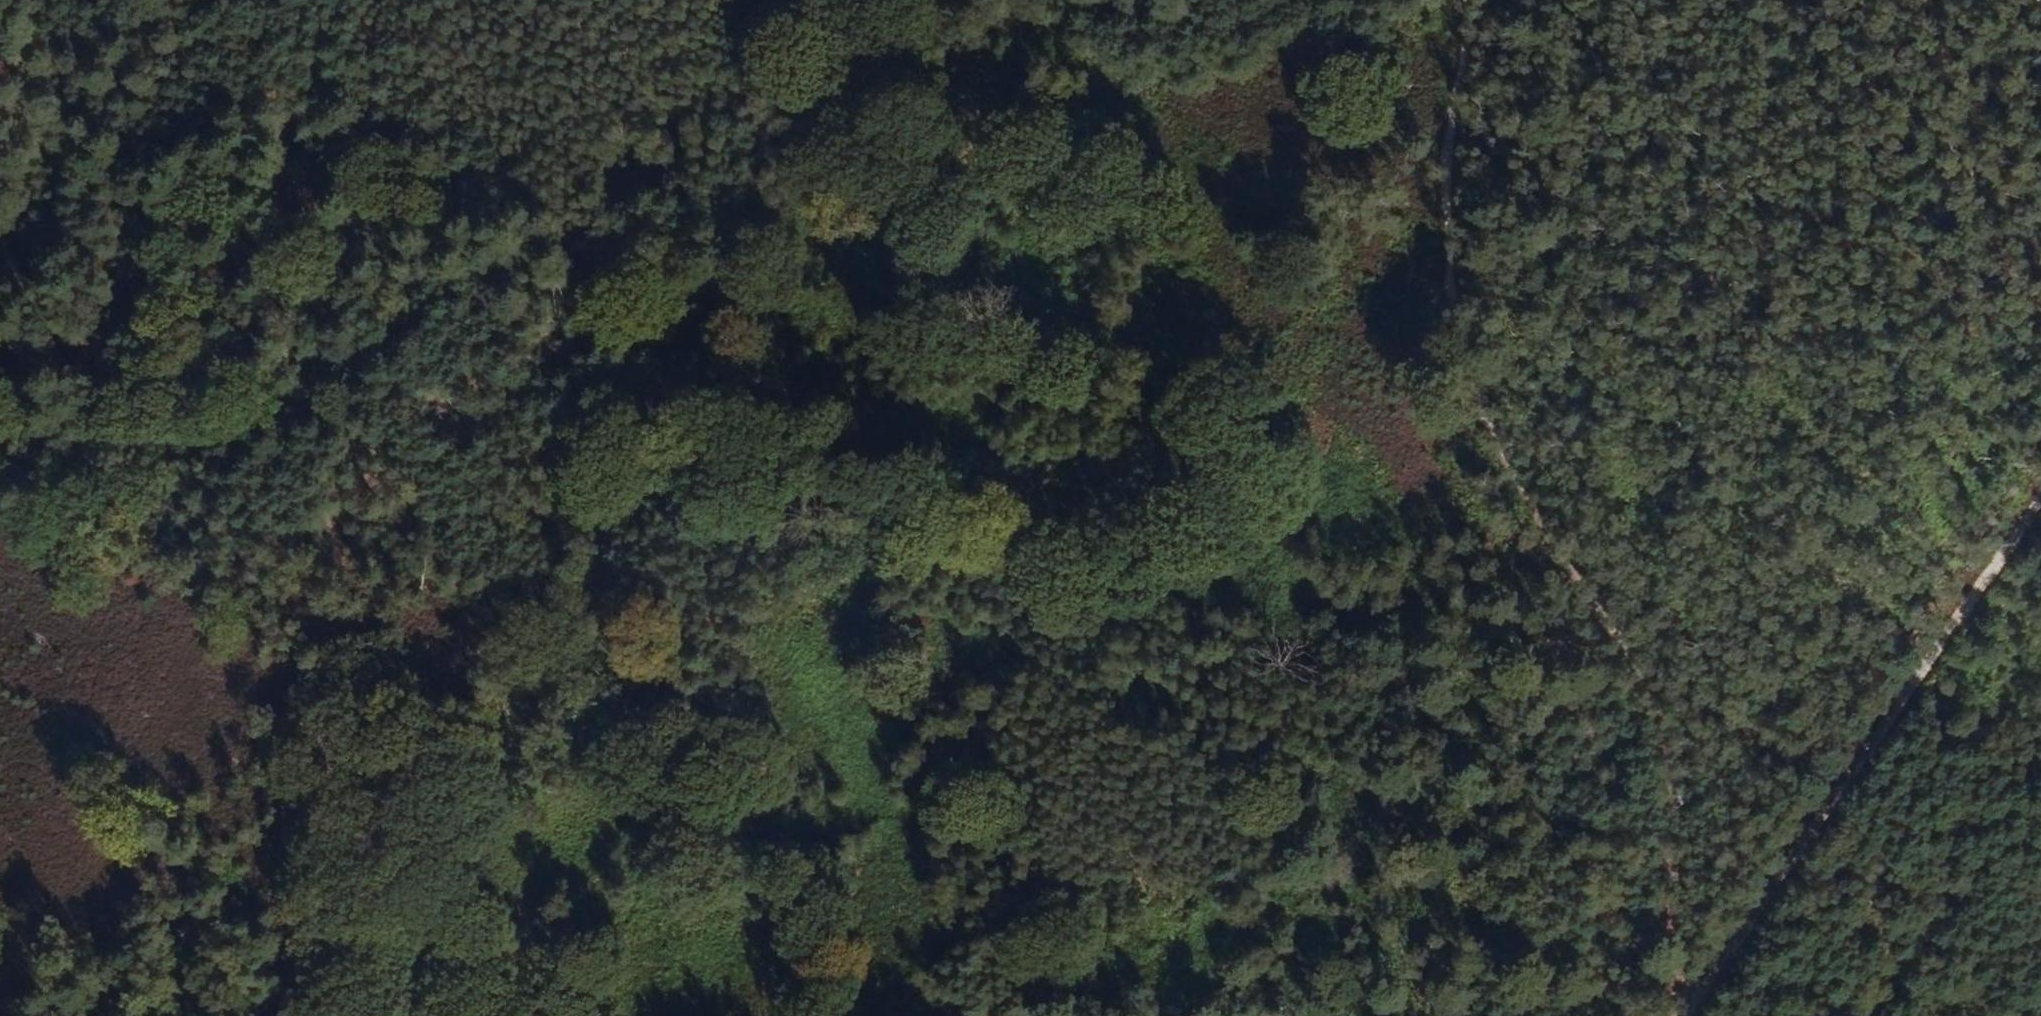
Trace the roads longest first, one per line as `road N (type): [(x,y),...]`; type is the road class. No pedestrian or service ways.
road 1 (track): [(1448,0),(1413,164),(1584,599),(1688,1010)]
road 2 (track): [(1688,1010),(2040,484)]

